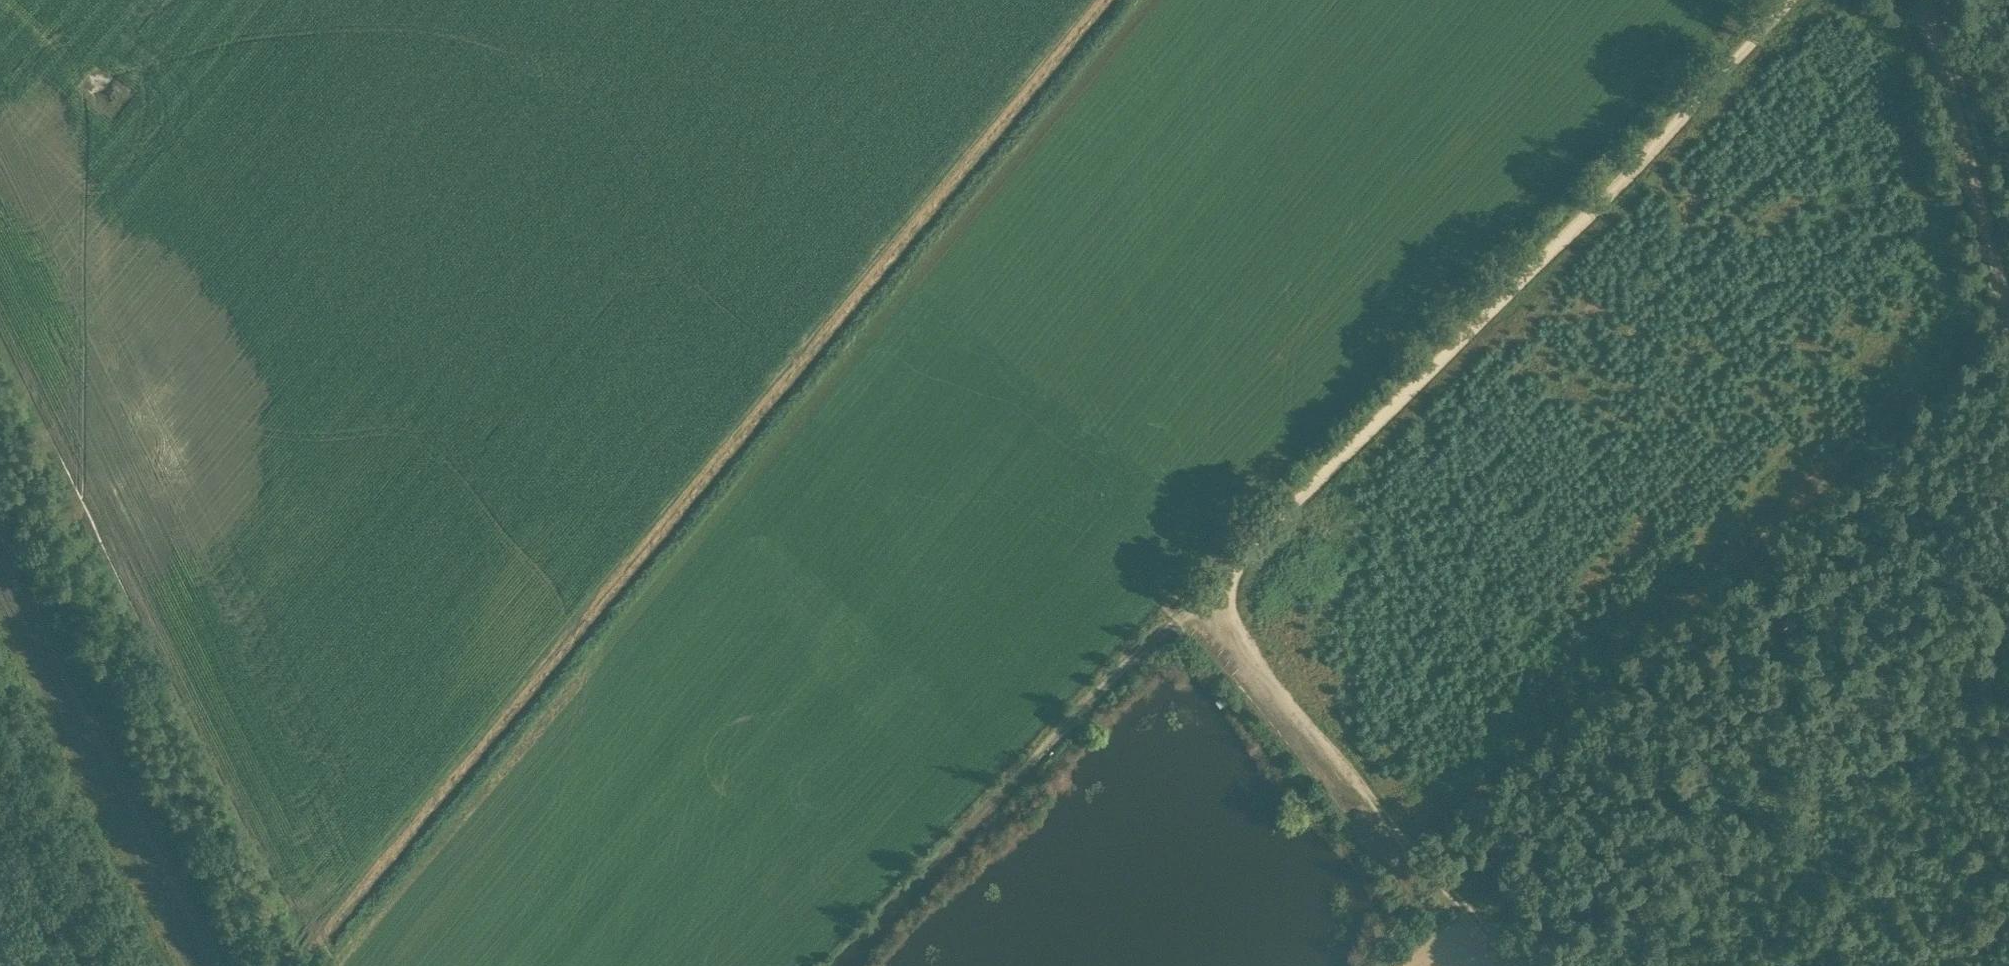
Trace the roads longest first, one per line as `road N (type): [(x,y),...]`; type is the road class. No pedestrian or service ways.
road 1 (track): [(1213,587),(1778,0)]
road 2 (track): [(840,965),(1213,587)]
road 3 (track): [(0,523),(226,959)]
road 4 (track): [(1213,587),(1518,965)]
road 5 (track): [(2008,299),(1928,0)]

